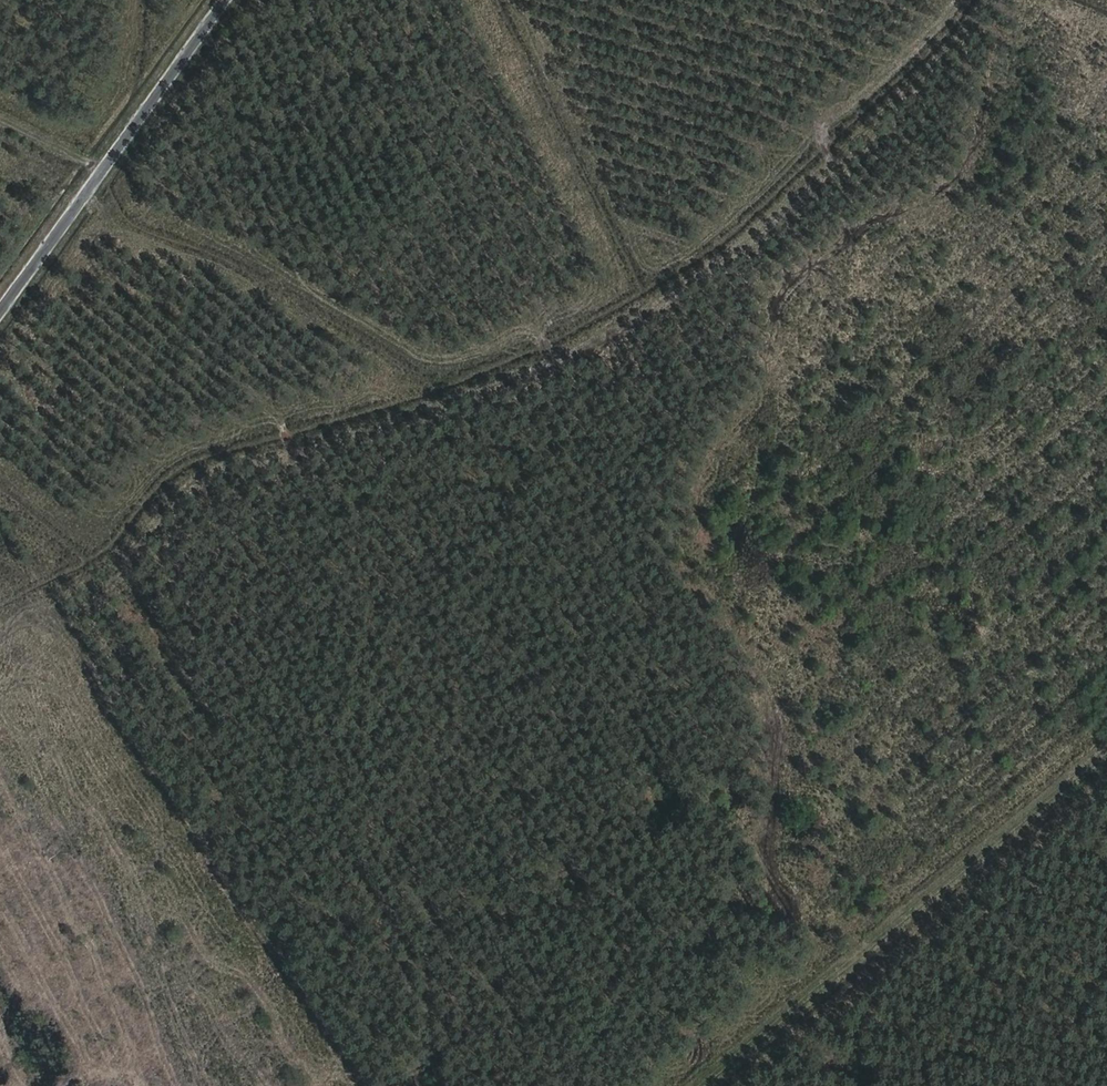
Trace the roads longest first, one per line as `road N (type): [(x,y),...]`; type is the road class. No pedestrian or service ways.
road 1 (track): [(693,1085),(1106,743)]
road 2 (unclassified): [(233,0),(0,323)]

